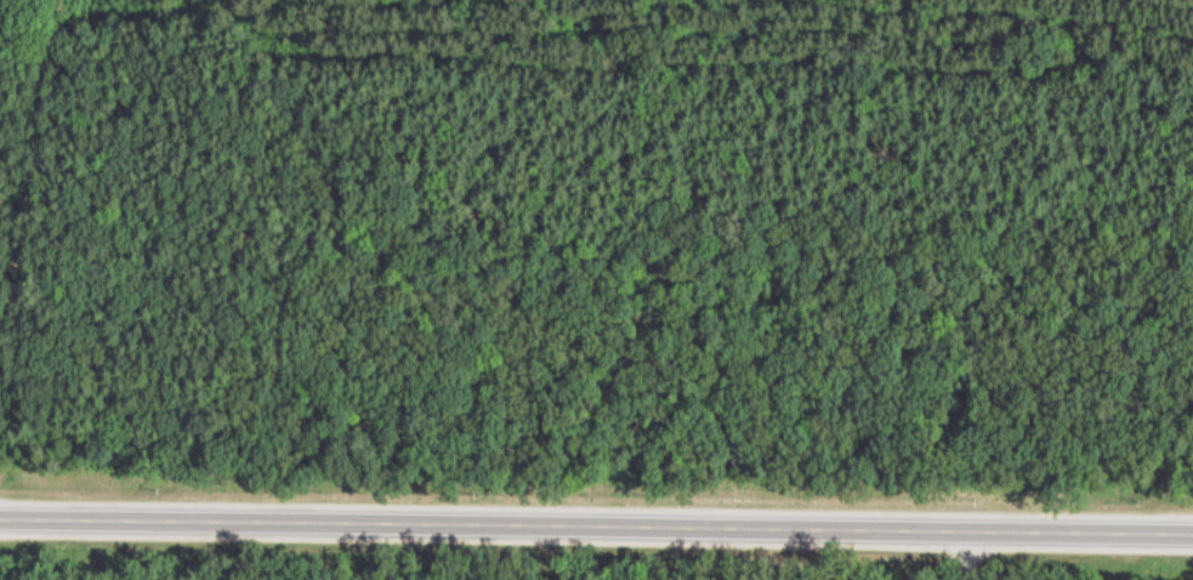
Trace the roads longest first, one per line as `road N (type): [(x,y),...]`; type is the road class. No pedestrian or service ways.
road 1 (primary): [(1192,536),(0,517)]
road 2 (track): [(48,0),(0,343)]

